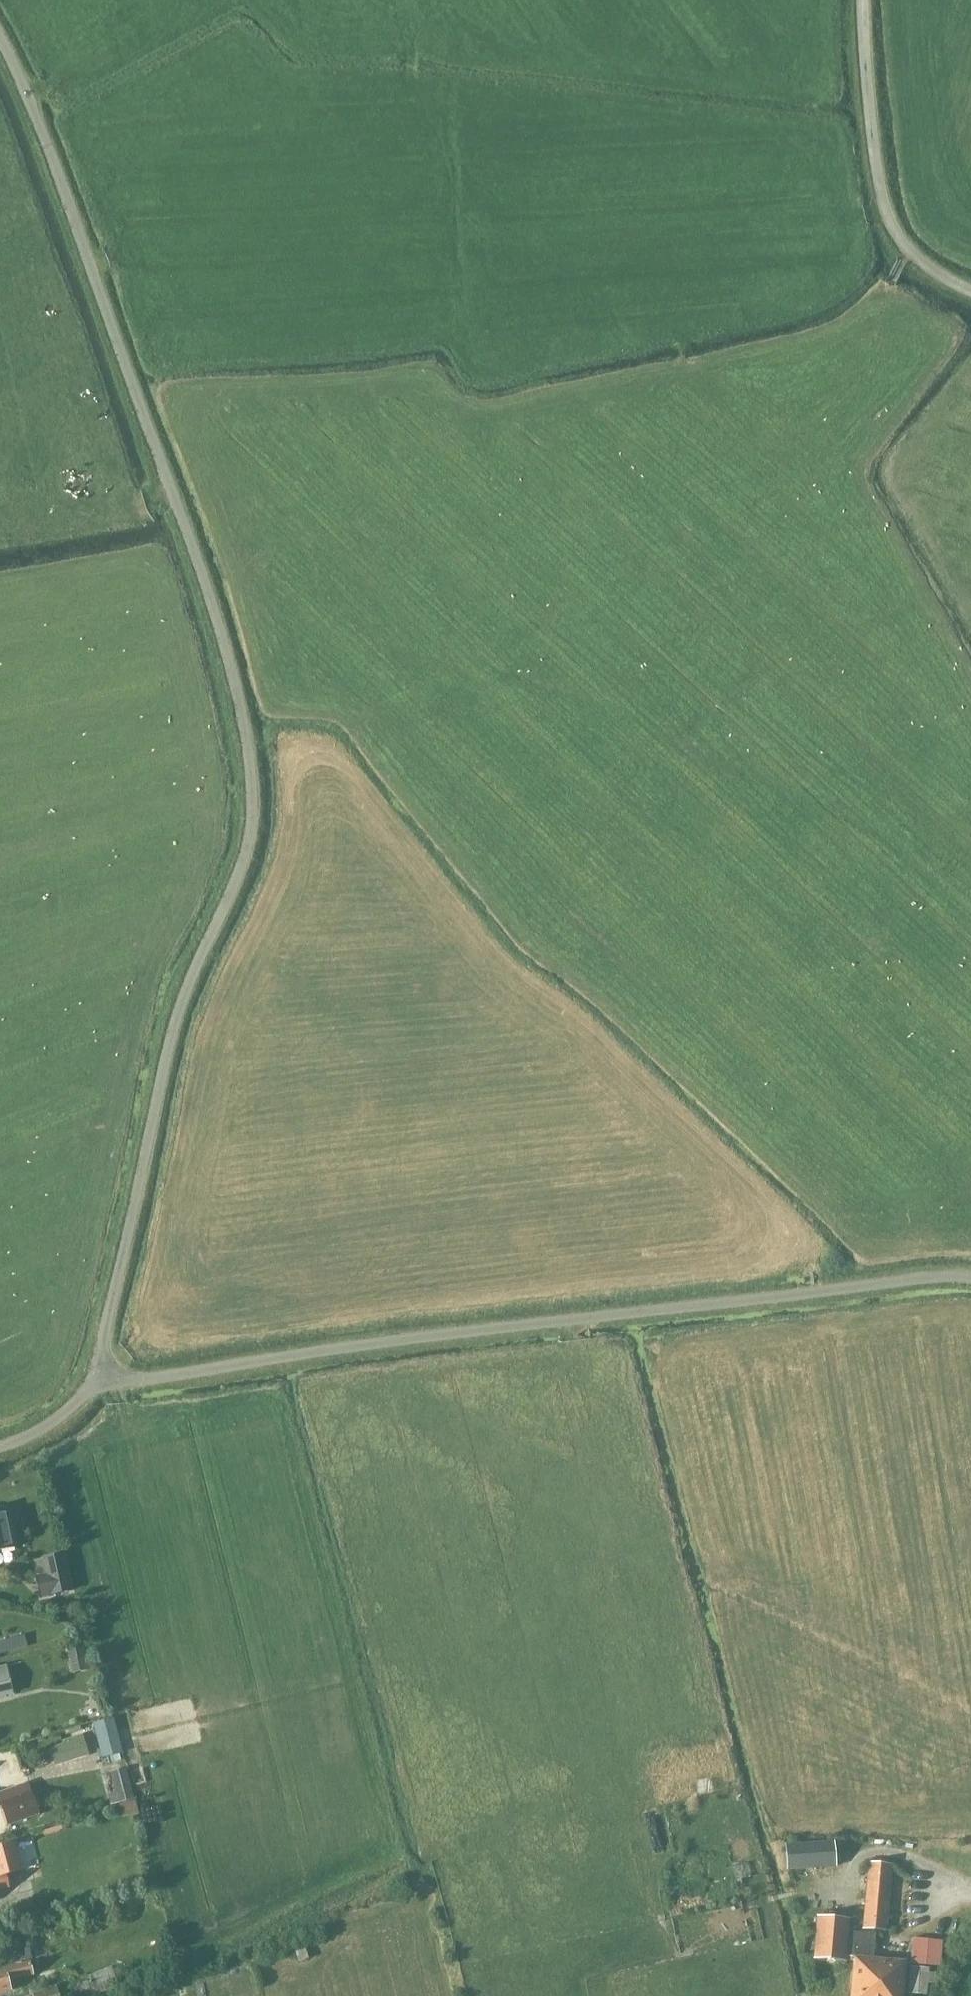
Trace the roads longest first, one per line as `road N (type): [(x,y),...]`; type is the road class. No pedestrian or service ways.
road 1 (unclassified): [(100,1383),(163,1077),(190,981),(237,888),(255,821),(246,719),(230,649),(0,33)]
road 2 (unclassified): [(970,1280),(100,1383)]
road 3 (track): [(970,296),(908,256),(881,200),(867,97),(868,0)]
road 4 (unclassified): [(0,1448),(57,1424),(100,1383)]

